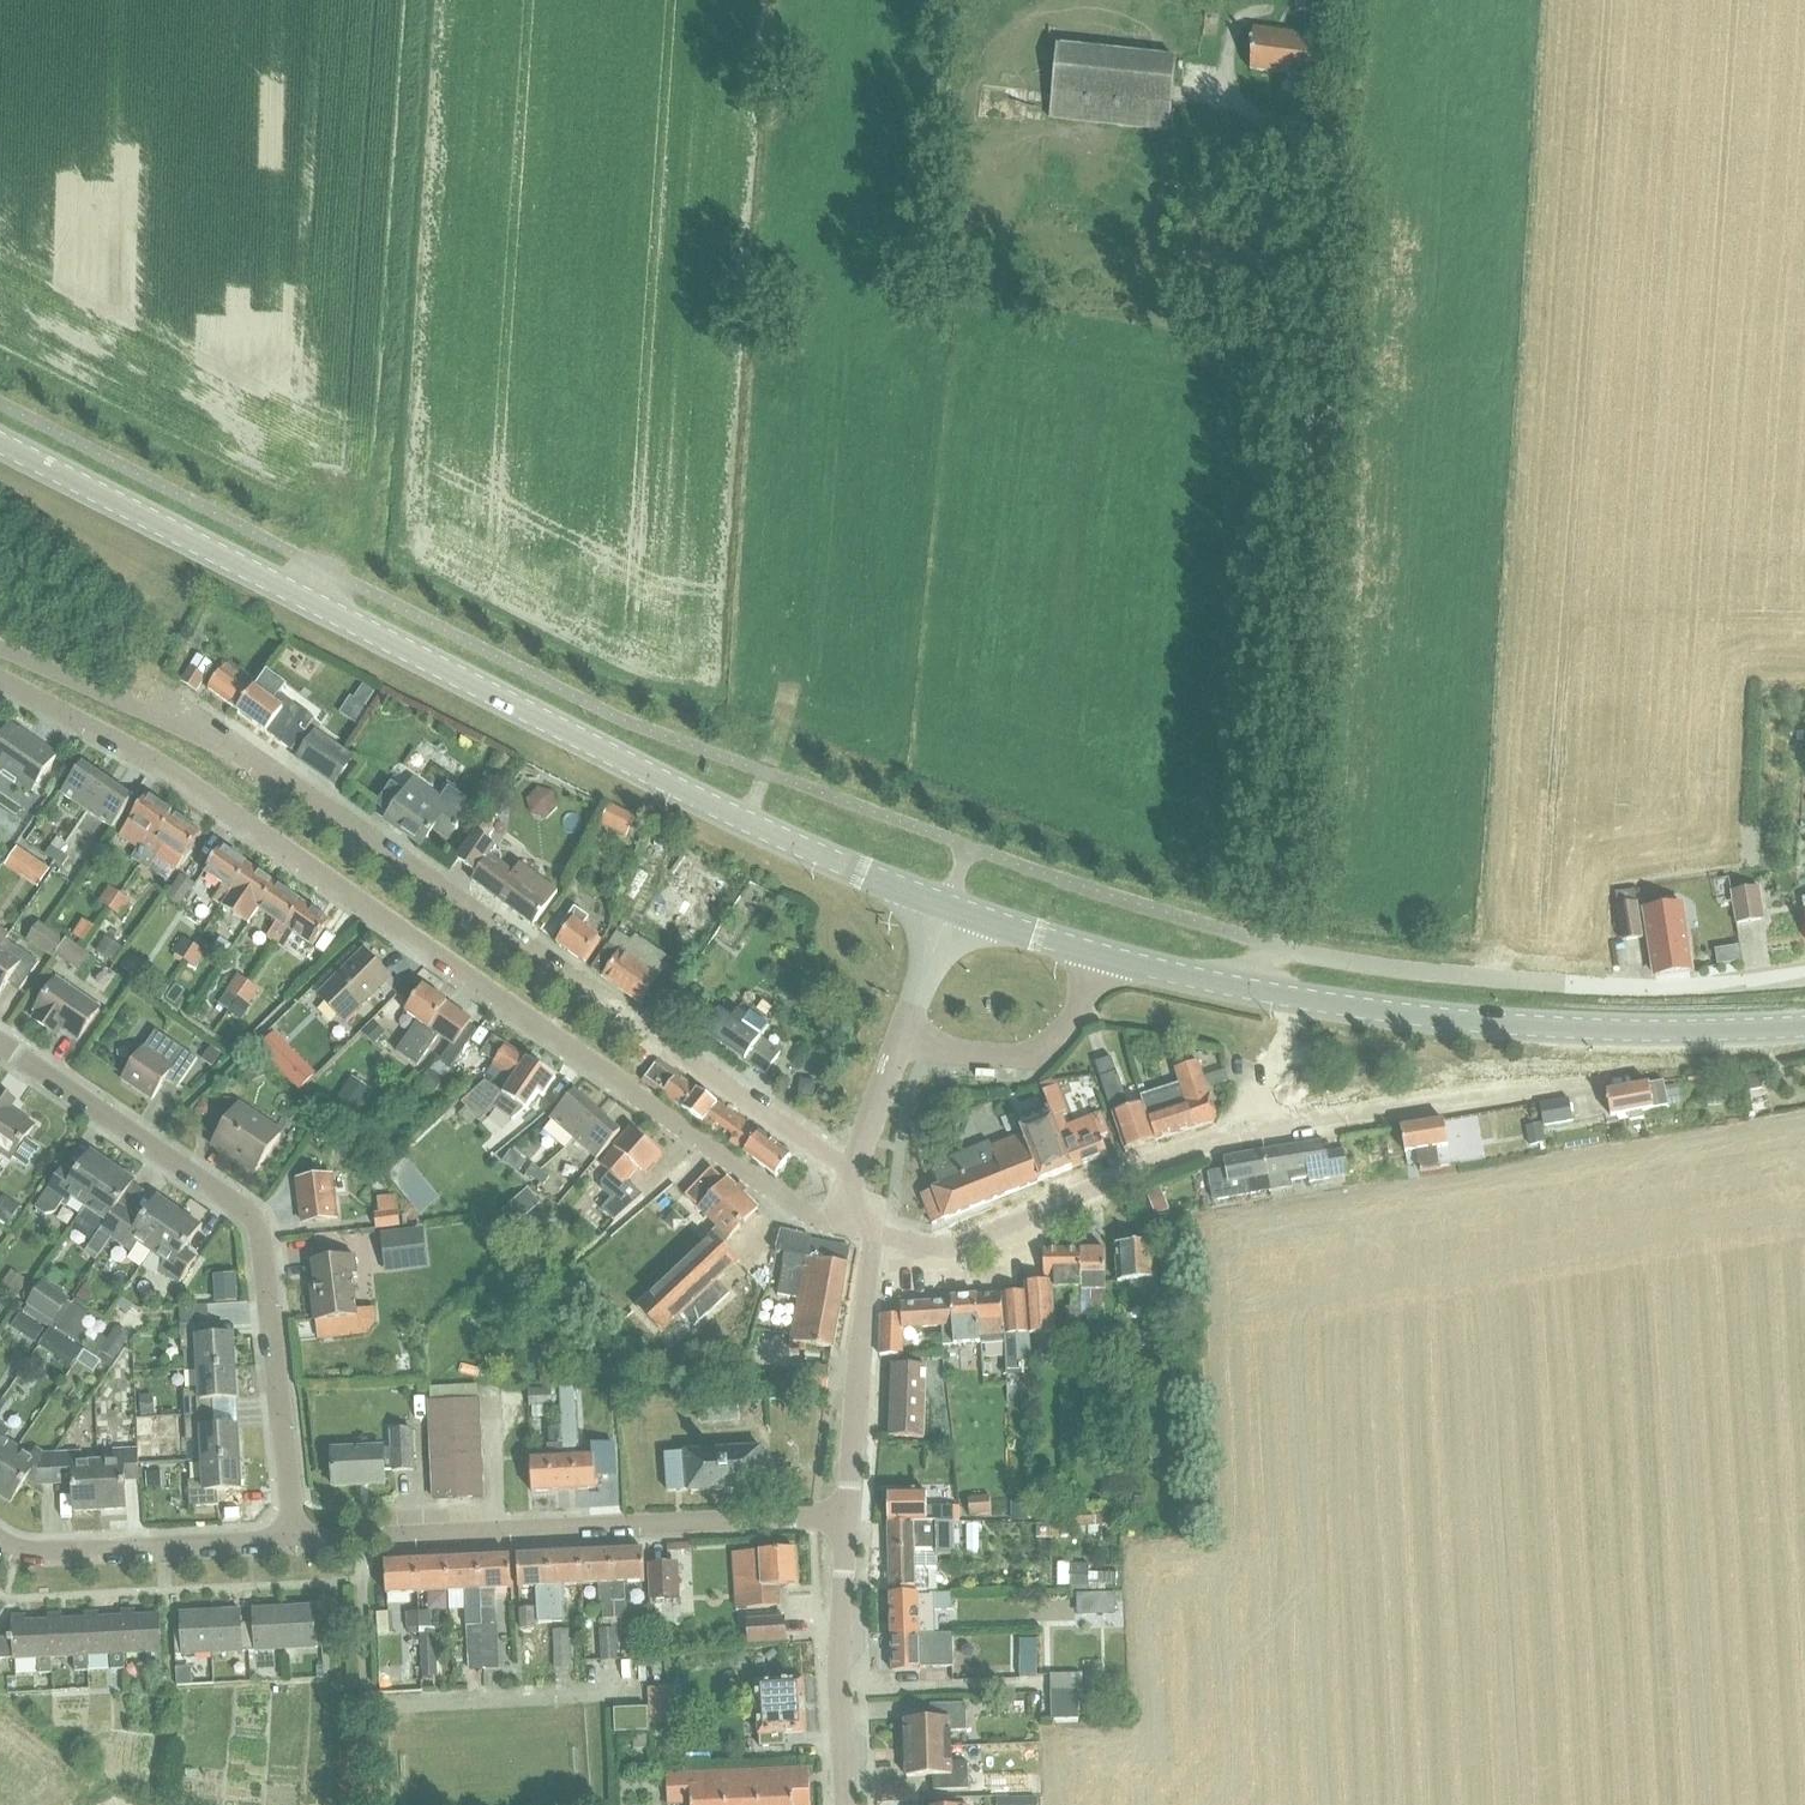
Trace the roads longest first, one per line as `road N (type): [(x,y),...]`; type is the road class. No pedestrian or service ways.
road 1 (secondary): [(946,908),(708,805),(0,444)]
road 2 (residential): [(850,1210),(825,1216),(786,1203),(166,772),(0,678)]
road 3 (residential): [(858,1167),(760,1123),(546,984),(268,771),(187,721),(0,649)]
road 4 (residential): [(870,1233),(959,1246),(1126,1174),(1266,1131),(1645,1078)]
road 5 (residential): [(294,1542),(259,1233),(242,1209),(0,1045)]
road 6 (residential): [(844,1516),(294,1542)]
road 7 (residential): [(1270,944),(1356,964),(1564,985),(1667,989),(1804,977)]
road 8 (secondary): [(1276,996),(1515,1026),(1804,1027)]
road 9 (residential): [(294,1542),(16,1556),(0,1545)]
road 10 (tertiary): [(850,1804),(844,1516)]
road 11 (tertiary): [(844,1516),(870,1233)]
road 12 (tertiary): [(858,1167),(946,908)]
road 13 (secondary): [(1097,958),(1276,996)]
road 14 (secondary): [(1097,958),(946,908)]

